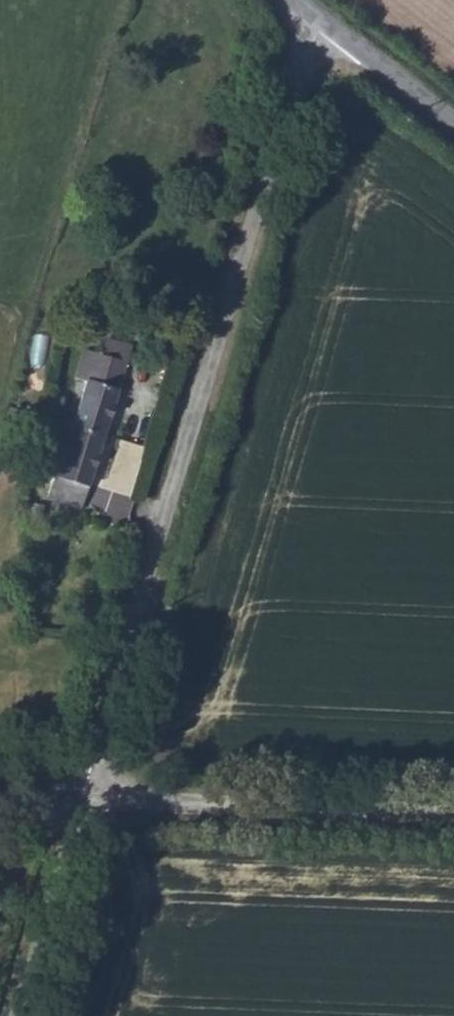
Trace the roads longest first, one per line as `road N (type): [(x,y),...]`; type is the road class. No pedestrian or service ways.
road 1 (unclassified): [(79,811),(305,63),(327,28)]
road 2 (unclassified): [(453,823),(79,811)]
road 3 (unclassified): [(17,1015),(79,811)]
road 4 (unclassified): [(327,28),(453,123)]

